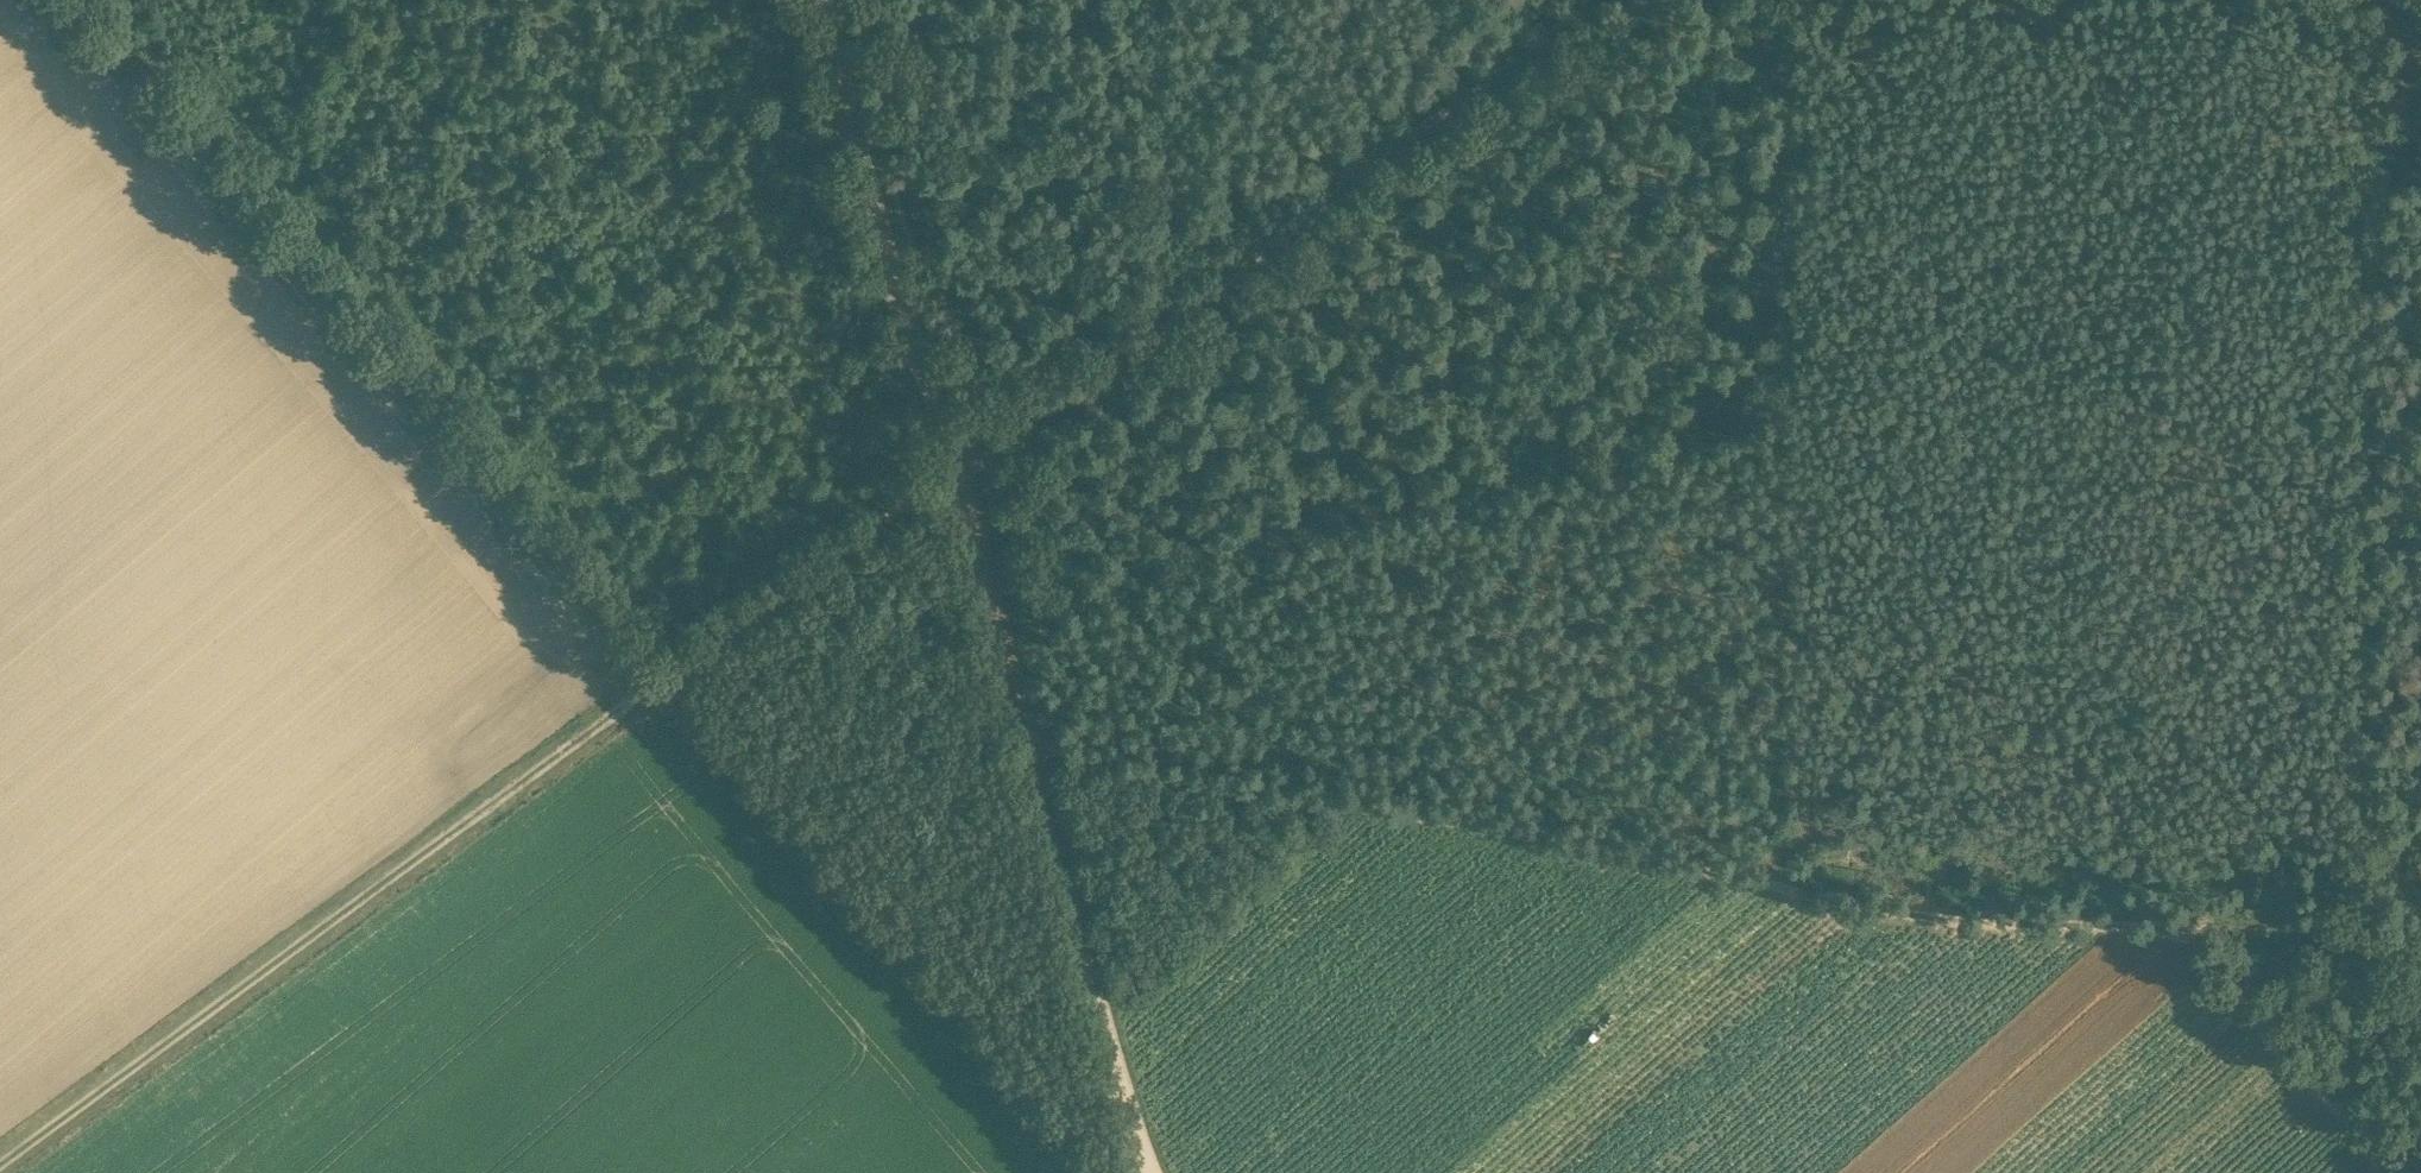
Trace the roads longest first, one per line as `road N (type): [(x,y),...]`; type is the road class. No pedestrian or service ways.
road 1 (track): [(53,0),(1069,1172)]
road 2 (track): [(0,1170),(1181,306)]
road 3 (track): [(2420,928),(2032,932),(1890,915),(1043,747)]
road 4 (track): [(1162,1172),(836,0)]
road 5 (track): [(1181,306),(1583,0)]

